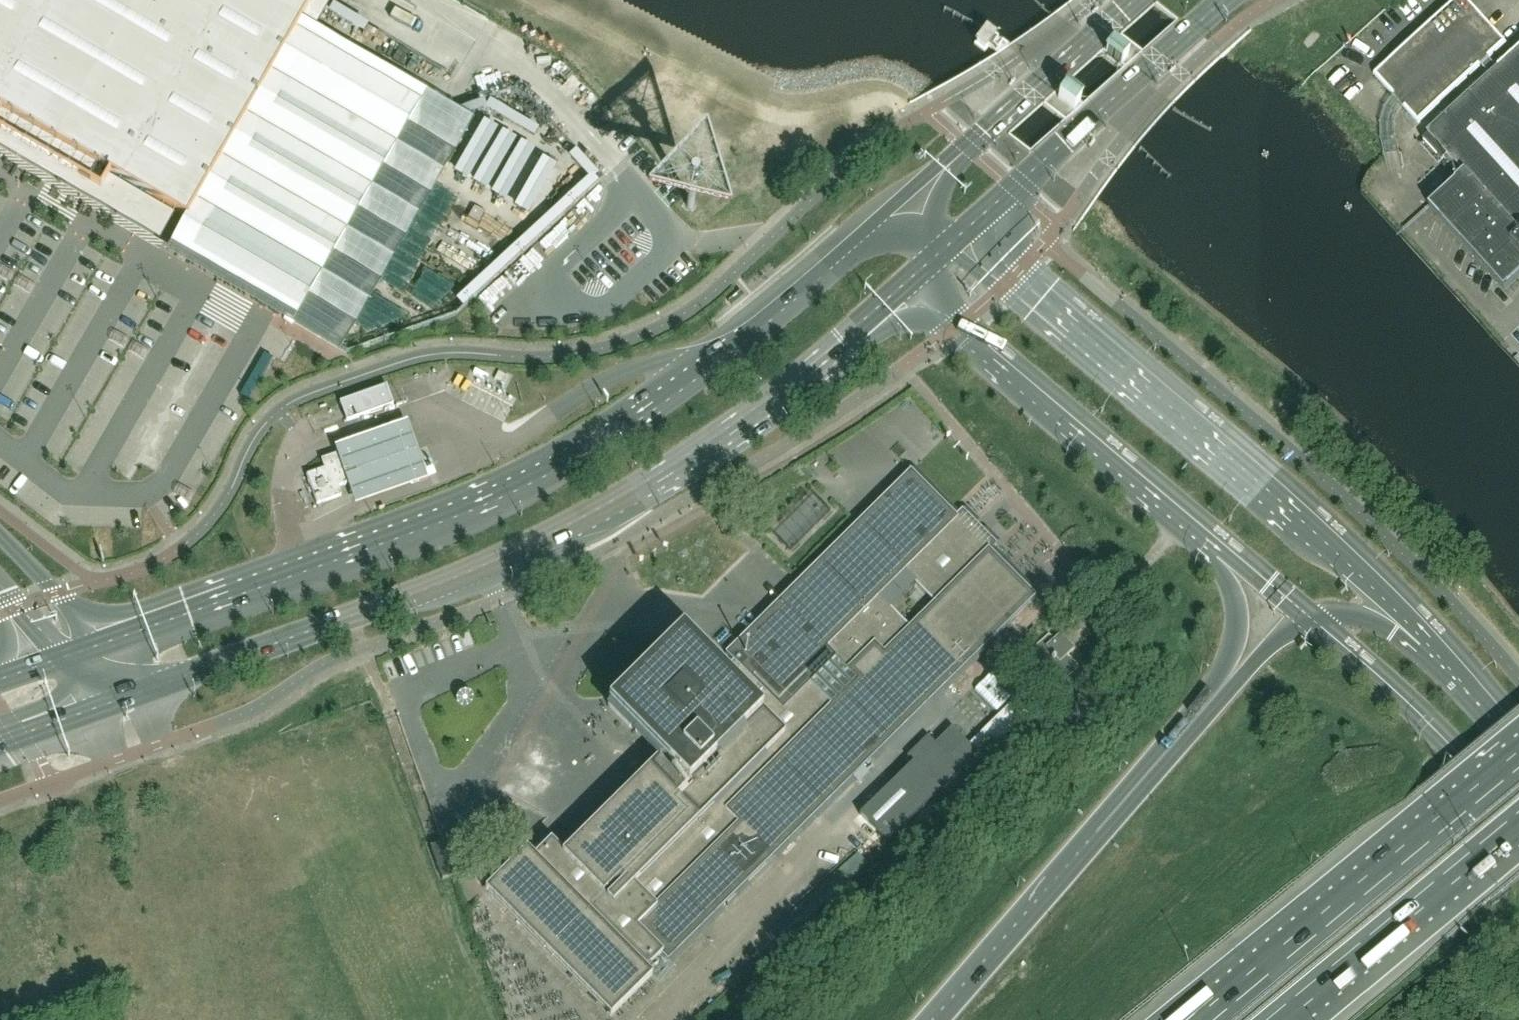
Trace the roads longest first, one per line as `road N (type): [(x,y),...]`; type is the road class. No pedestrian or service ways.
road 1 (primary): [(907,203),(784,309),(545,471),(423,528),(96,644)]
road 2 (primary): [(122,696),(444,581),(590,514),(782,390),(919,272)]
road 3 (secondary): [(1427,634),(1354,559),(967,230)]
road 4 (motorway): [(1518,751),(1202,1013)]
road 5 (motorway): [(1187,736),(944,1019)]
road 6 (secondary): [(919,272),(1189,510)]
road 7 (primary): [(967,230),(1226,0)]
road 8 (primary): [(1137,0),(907,203)]
road 9 (motorway): [(1288,1019),(1518,829)]
road 10 (secondary): [(1308,616),(1448,744),(1518,826)]
road 11 (motorway): [(1189,510),(1220,561),(1235,623),(1232,651),(1187,736)]
road 12 (motorway): [(1308,616),(1187,736)]
road 13 (secondary): [(1189,510),(1308,616)]
road 14 (unclassified): [(96,644),(0,534)]
road 15 (secondary): [(1518,745),(1427,634)]
road 16 (motorway): [(1427,634),(1394,633),(1351,614),(1308,616)]

